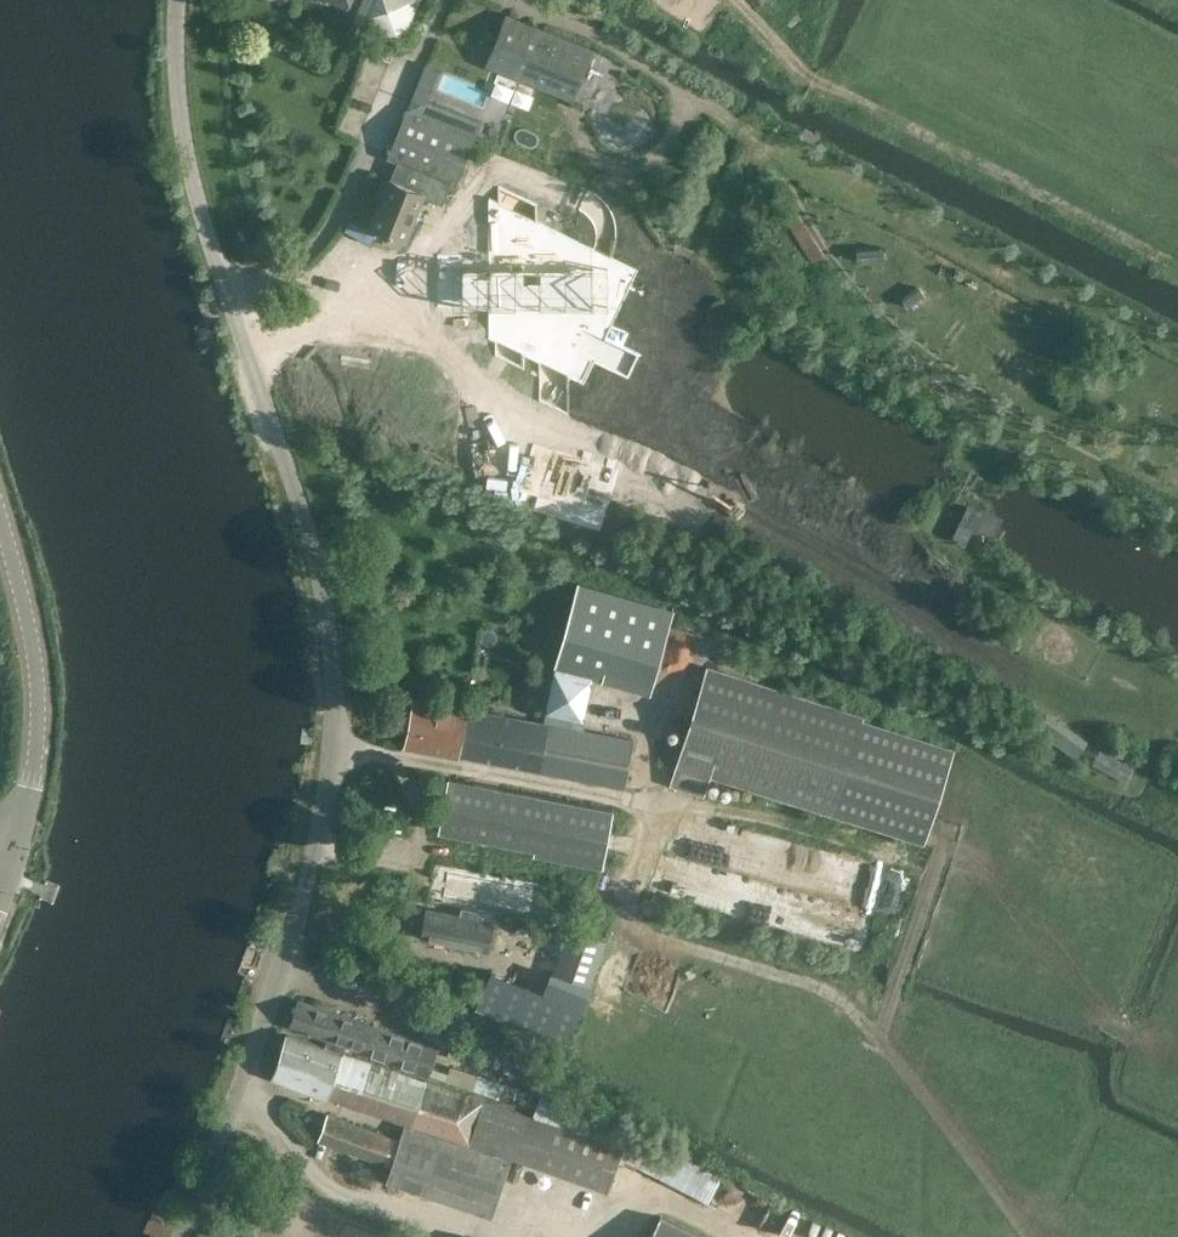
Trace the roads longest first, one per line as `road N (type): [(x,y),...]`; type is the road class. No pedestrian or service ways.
road 1 (unclassified): [(182,1236),(230,1118),(335,798),(344,653),(334,594),(266,377),(192,177),(176,83),(180,0)]
road 2 (track): [(877,1036),(827,990),(644,931),(635,908),(655,805),(448,766),(343,757)]
road 3 (track): [(1031,1236),(877,1036),(946,833)]
road 4 (tertiary): [(17,840),(33,766),(37,688),(33,633),(0,506)]
road 5 (track): [(442,1236),(449,1221),(348,1196),(295,1155),(239,1092)]

